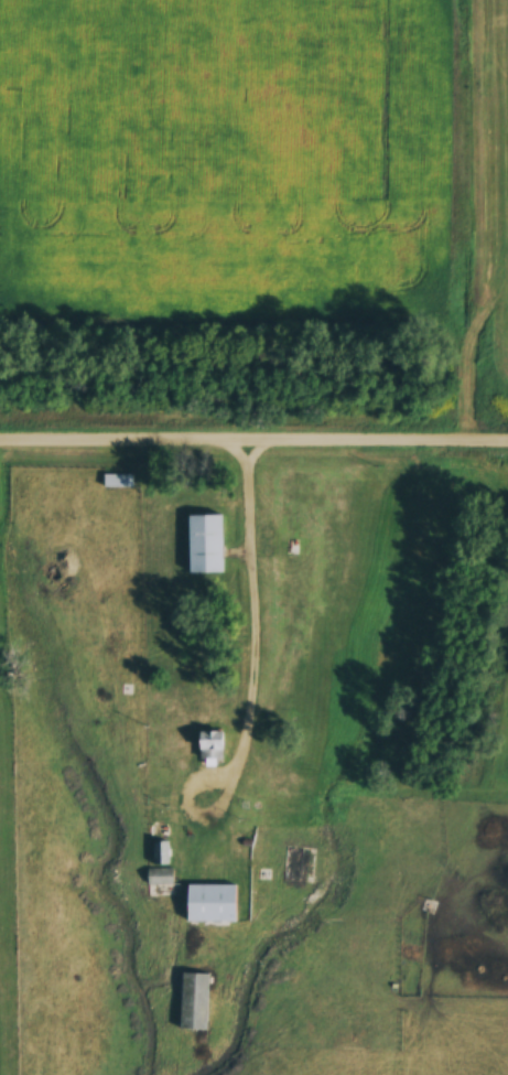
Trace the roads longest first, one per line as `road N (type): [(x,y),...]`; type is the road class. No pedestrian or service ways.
road 1 (residential): [(0,436),(507,436)]
road 2 (residential): [(466,436),(469,347),(506,266),(505,0)]

